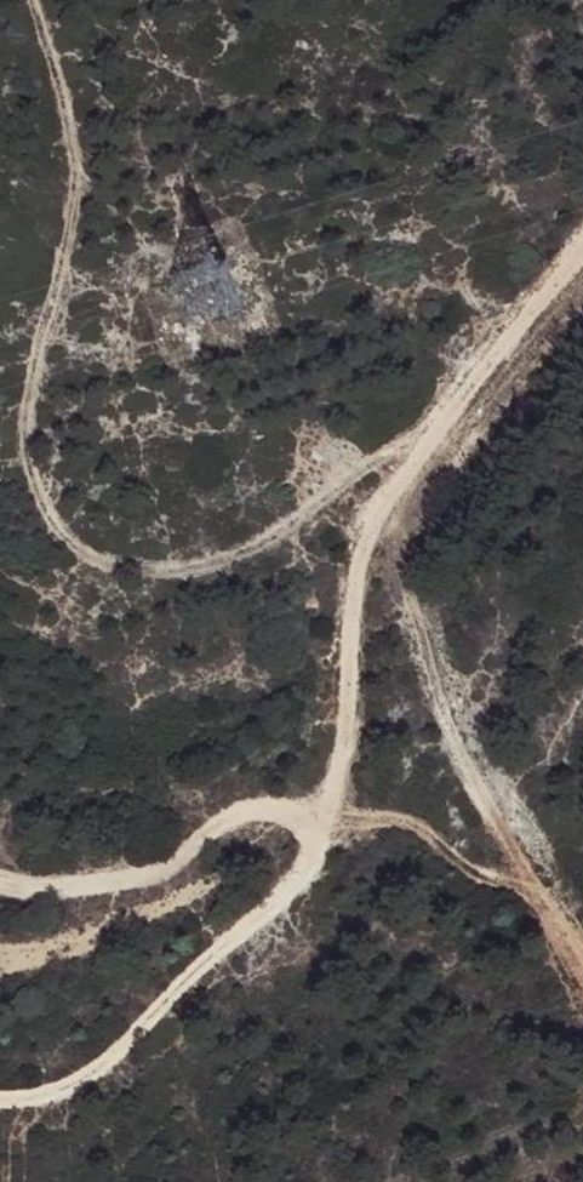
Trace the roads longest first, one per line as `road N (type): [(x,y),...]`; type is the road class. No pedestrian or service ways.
road 1 (track): [(41,0),(54,38),(74,187),(50,258),(23,424),(29,480),(77,541),(111,568),(173,576),(354,492),(439,430)]
road 2 (track): [(0,1102),(37,1098),(104,1062),(300,878),(309,822),(247,808),(168,860),(68,890),(0,882)]
road 3 (track): [(309,822),(335,777),(348,709),(354,558),(378,508),(582,253)]

